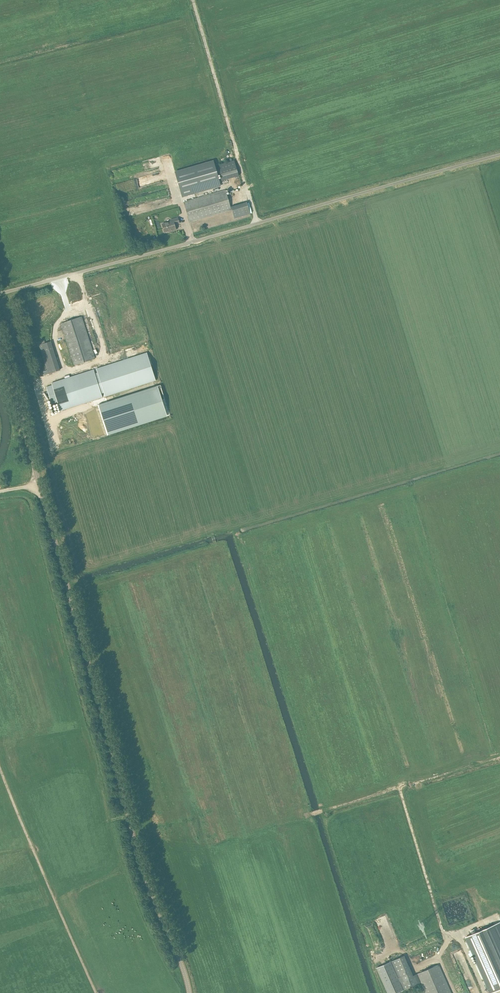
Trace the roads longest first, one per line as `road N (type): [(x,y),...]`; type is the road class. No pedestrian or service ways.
road 1 (tertiary): [(189,992),(140,862),(0,339)]
road 2 (unclassified): [(0,294),(499,154)]
road 3 (track): [(439,959),(445,937),(401,789),(499,758)]
road 4 (track): [(96,992),(0,769)]

